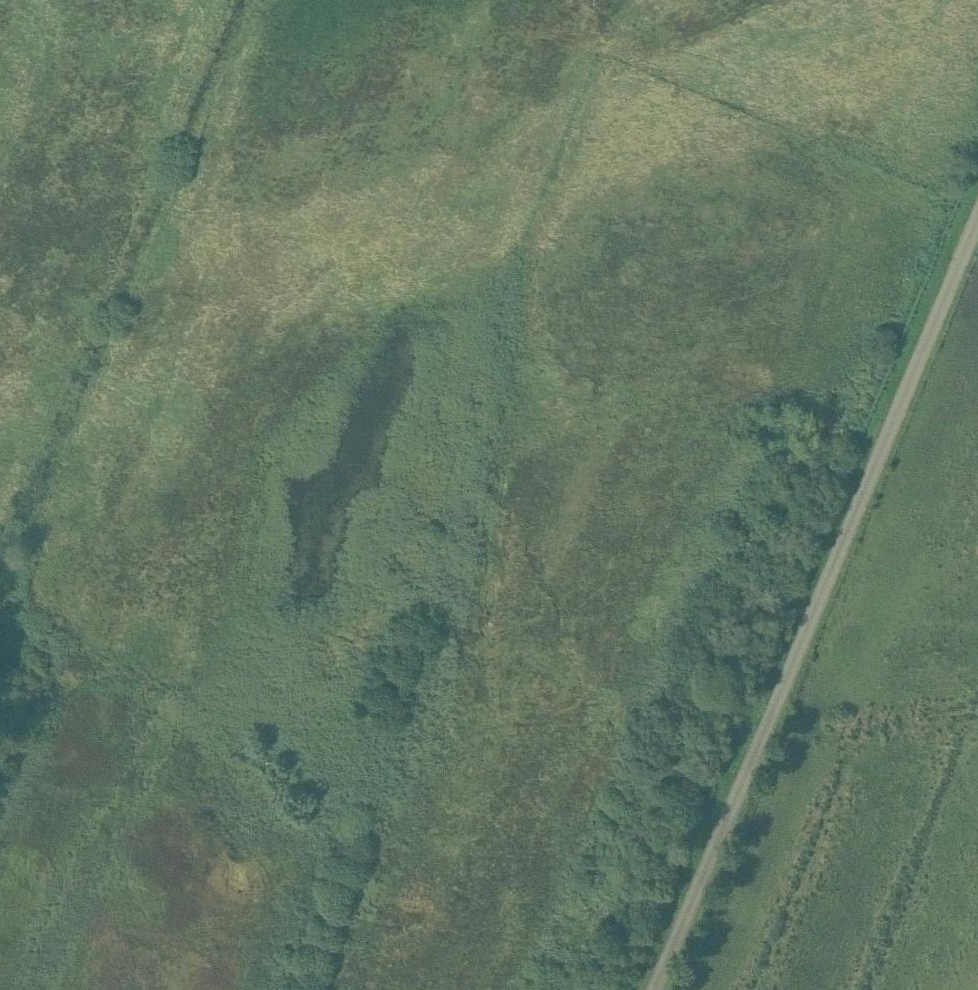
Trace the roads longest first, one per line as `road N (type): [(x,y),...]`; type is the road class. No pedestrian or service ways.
road 1 (unclassified): [(652,989),(977,213)]

